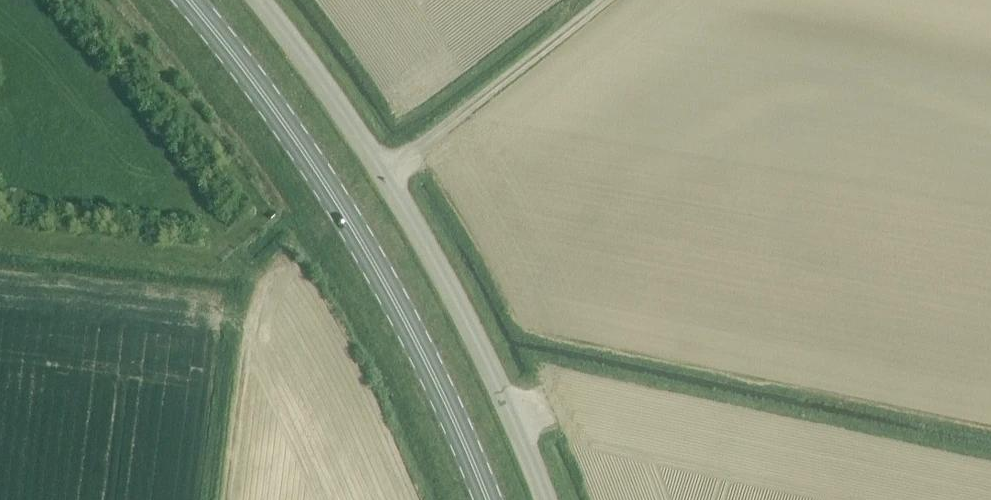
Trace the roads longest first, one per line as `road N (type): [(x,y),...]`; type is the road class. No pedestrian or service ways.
road 1 (primary): [(187,0),(307,156),(367,252),(487,499)]
road 2 (unclassified): [(545,499),(472,329),(381,173)]
road 3 (track): [(599,0),(381,173)]
road 4 (track): [(291,249),(254,316),(226,499)]
road 5 (unclassified): [(254,0),(381,173)]

